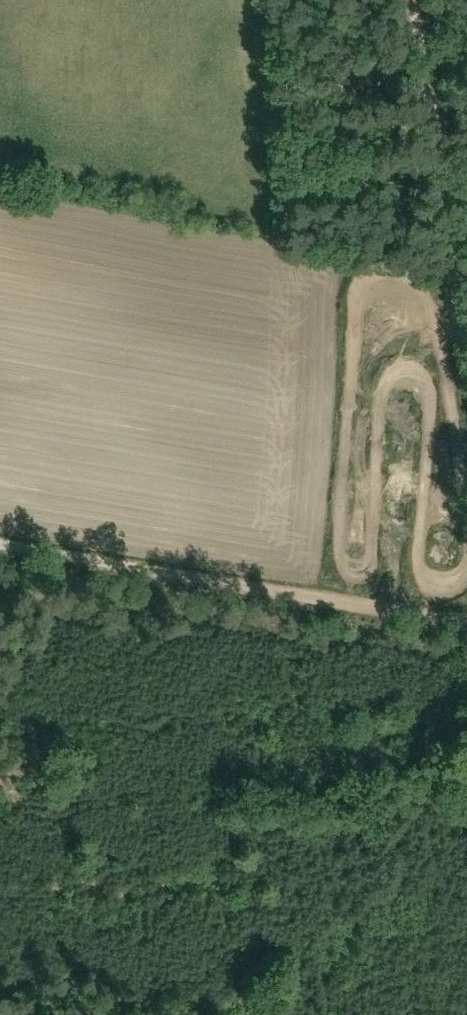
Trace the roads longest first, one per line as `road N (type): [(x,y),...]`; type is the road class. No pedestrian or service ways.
road 1 (track): [(0,544),(466,627)]
road 2 (track): [(466,336),(410,0)]

